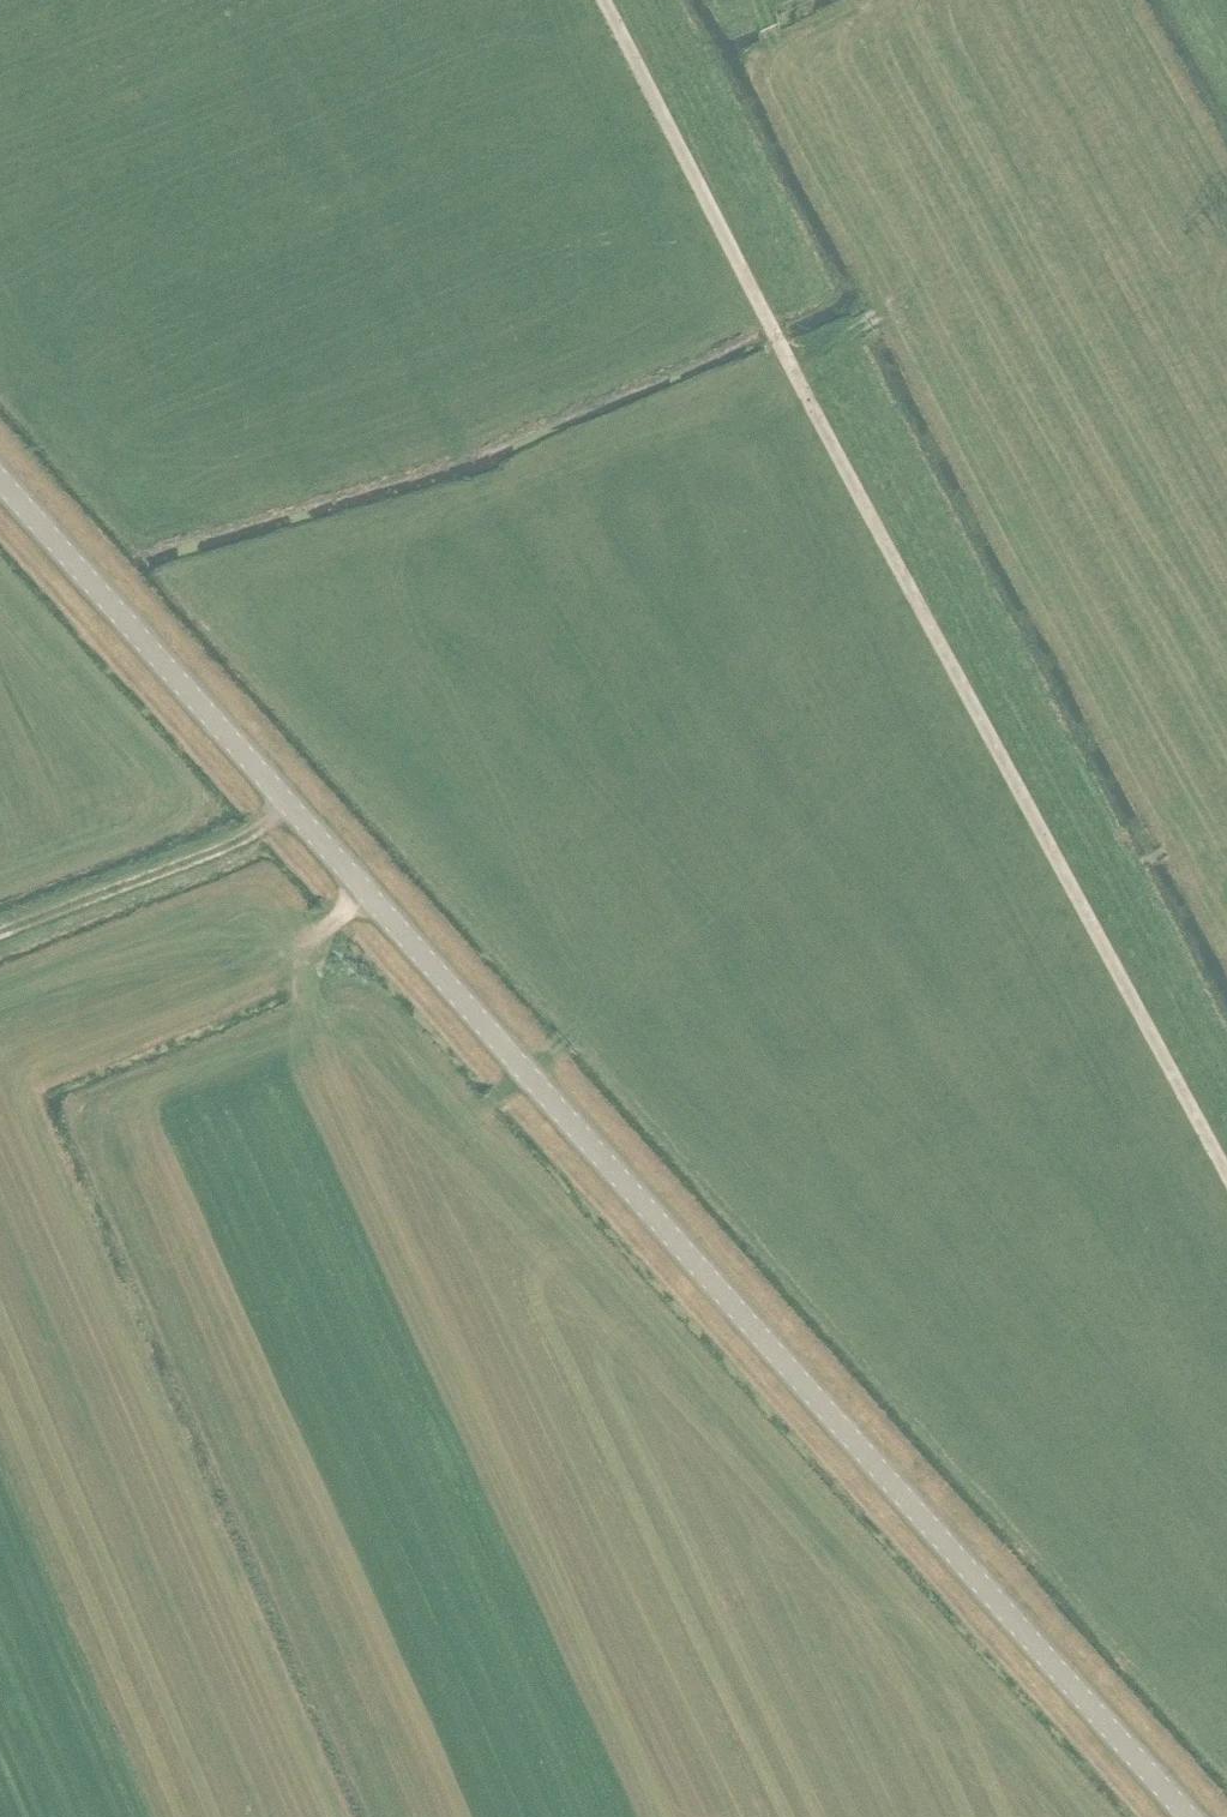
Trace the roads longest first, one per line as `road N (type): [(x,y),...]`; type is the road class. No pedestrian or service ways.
road 1 (tertiary): [(1191,1816),(0,481)]
road 2 (track): [(1226,1171),(603,0)]
road 3 (track): [(283,800),(254,832),(0,930)]

